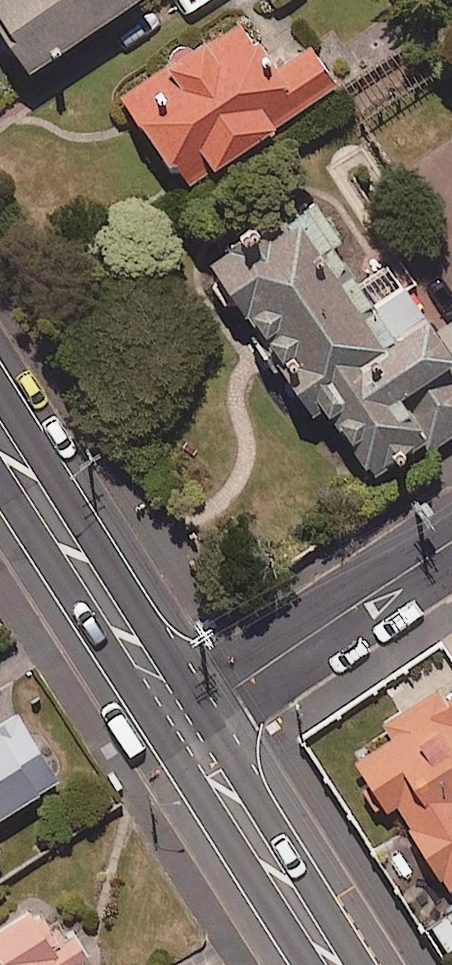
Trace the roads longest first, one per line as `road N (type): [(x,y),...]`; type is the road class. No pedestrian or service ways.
road 1 (tertiary): [(0,436),(182,721)]
road 2 (residential): [(182,721),(451,539)]
road 3 (tertiary): [(182,721),(337,964)]

